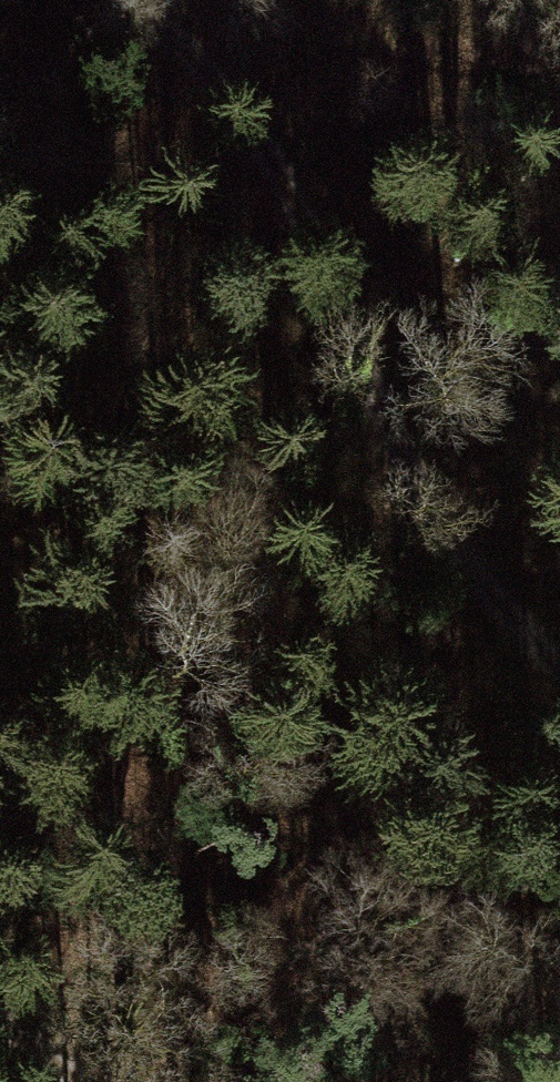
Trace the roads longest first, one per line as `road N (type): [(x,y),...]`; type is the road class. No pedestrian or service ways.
road 1 (track): [(559,668),(425,501),(295,193),(148,0)]
road 2 (track): [(185,42),(356,86),(559,102)]
road 3 (track): [(111,1081),(95,1061),(0,1009)]

